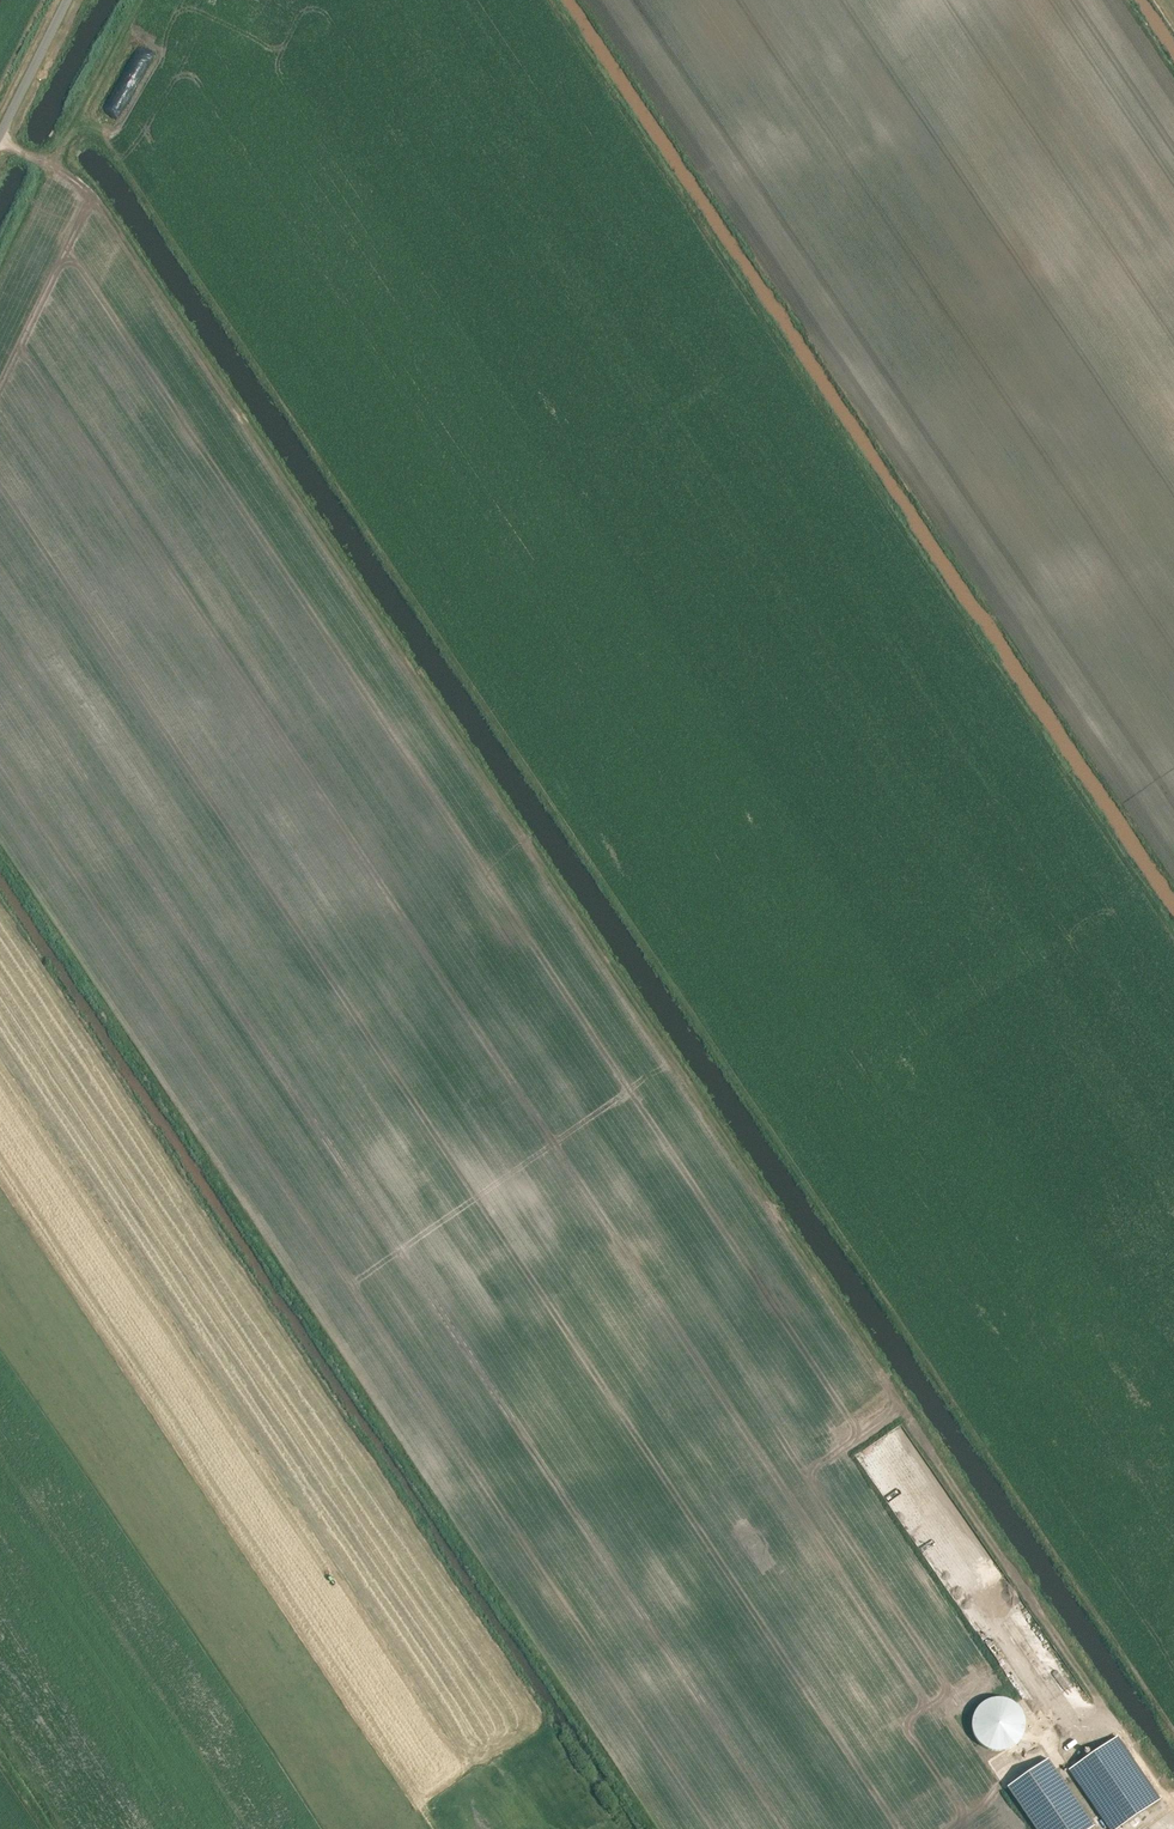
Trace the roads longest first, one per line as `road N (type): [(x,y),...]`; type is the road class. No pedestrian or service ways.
road 1 (track): [(1100,1721),(1100,1704),(98,201),(77,178),(0,141)]
road 2 (unclassified): [(0,134),(67,0)]

